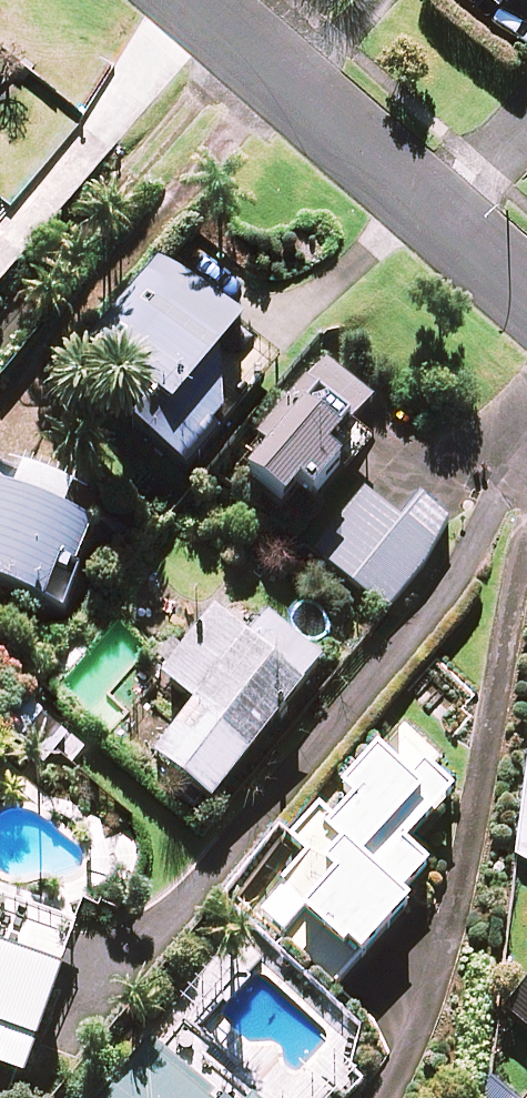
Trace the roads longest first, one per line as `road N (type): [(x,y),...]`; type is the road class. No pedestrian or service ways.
road 1 (residential): [(526,295),(192,0)]

